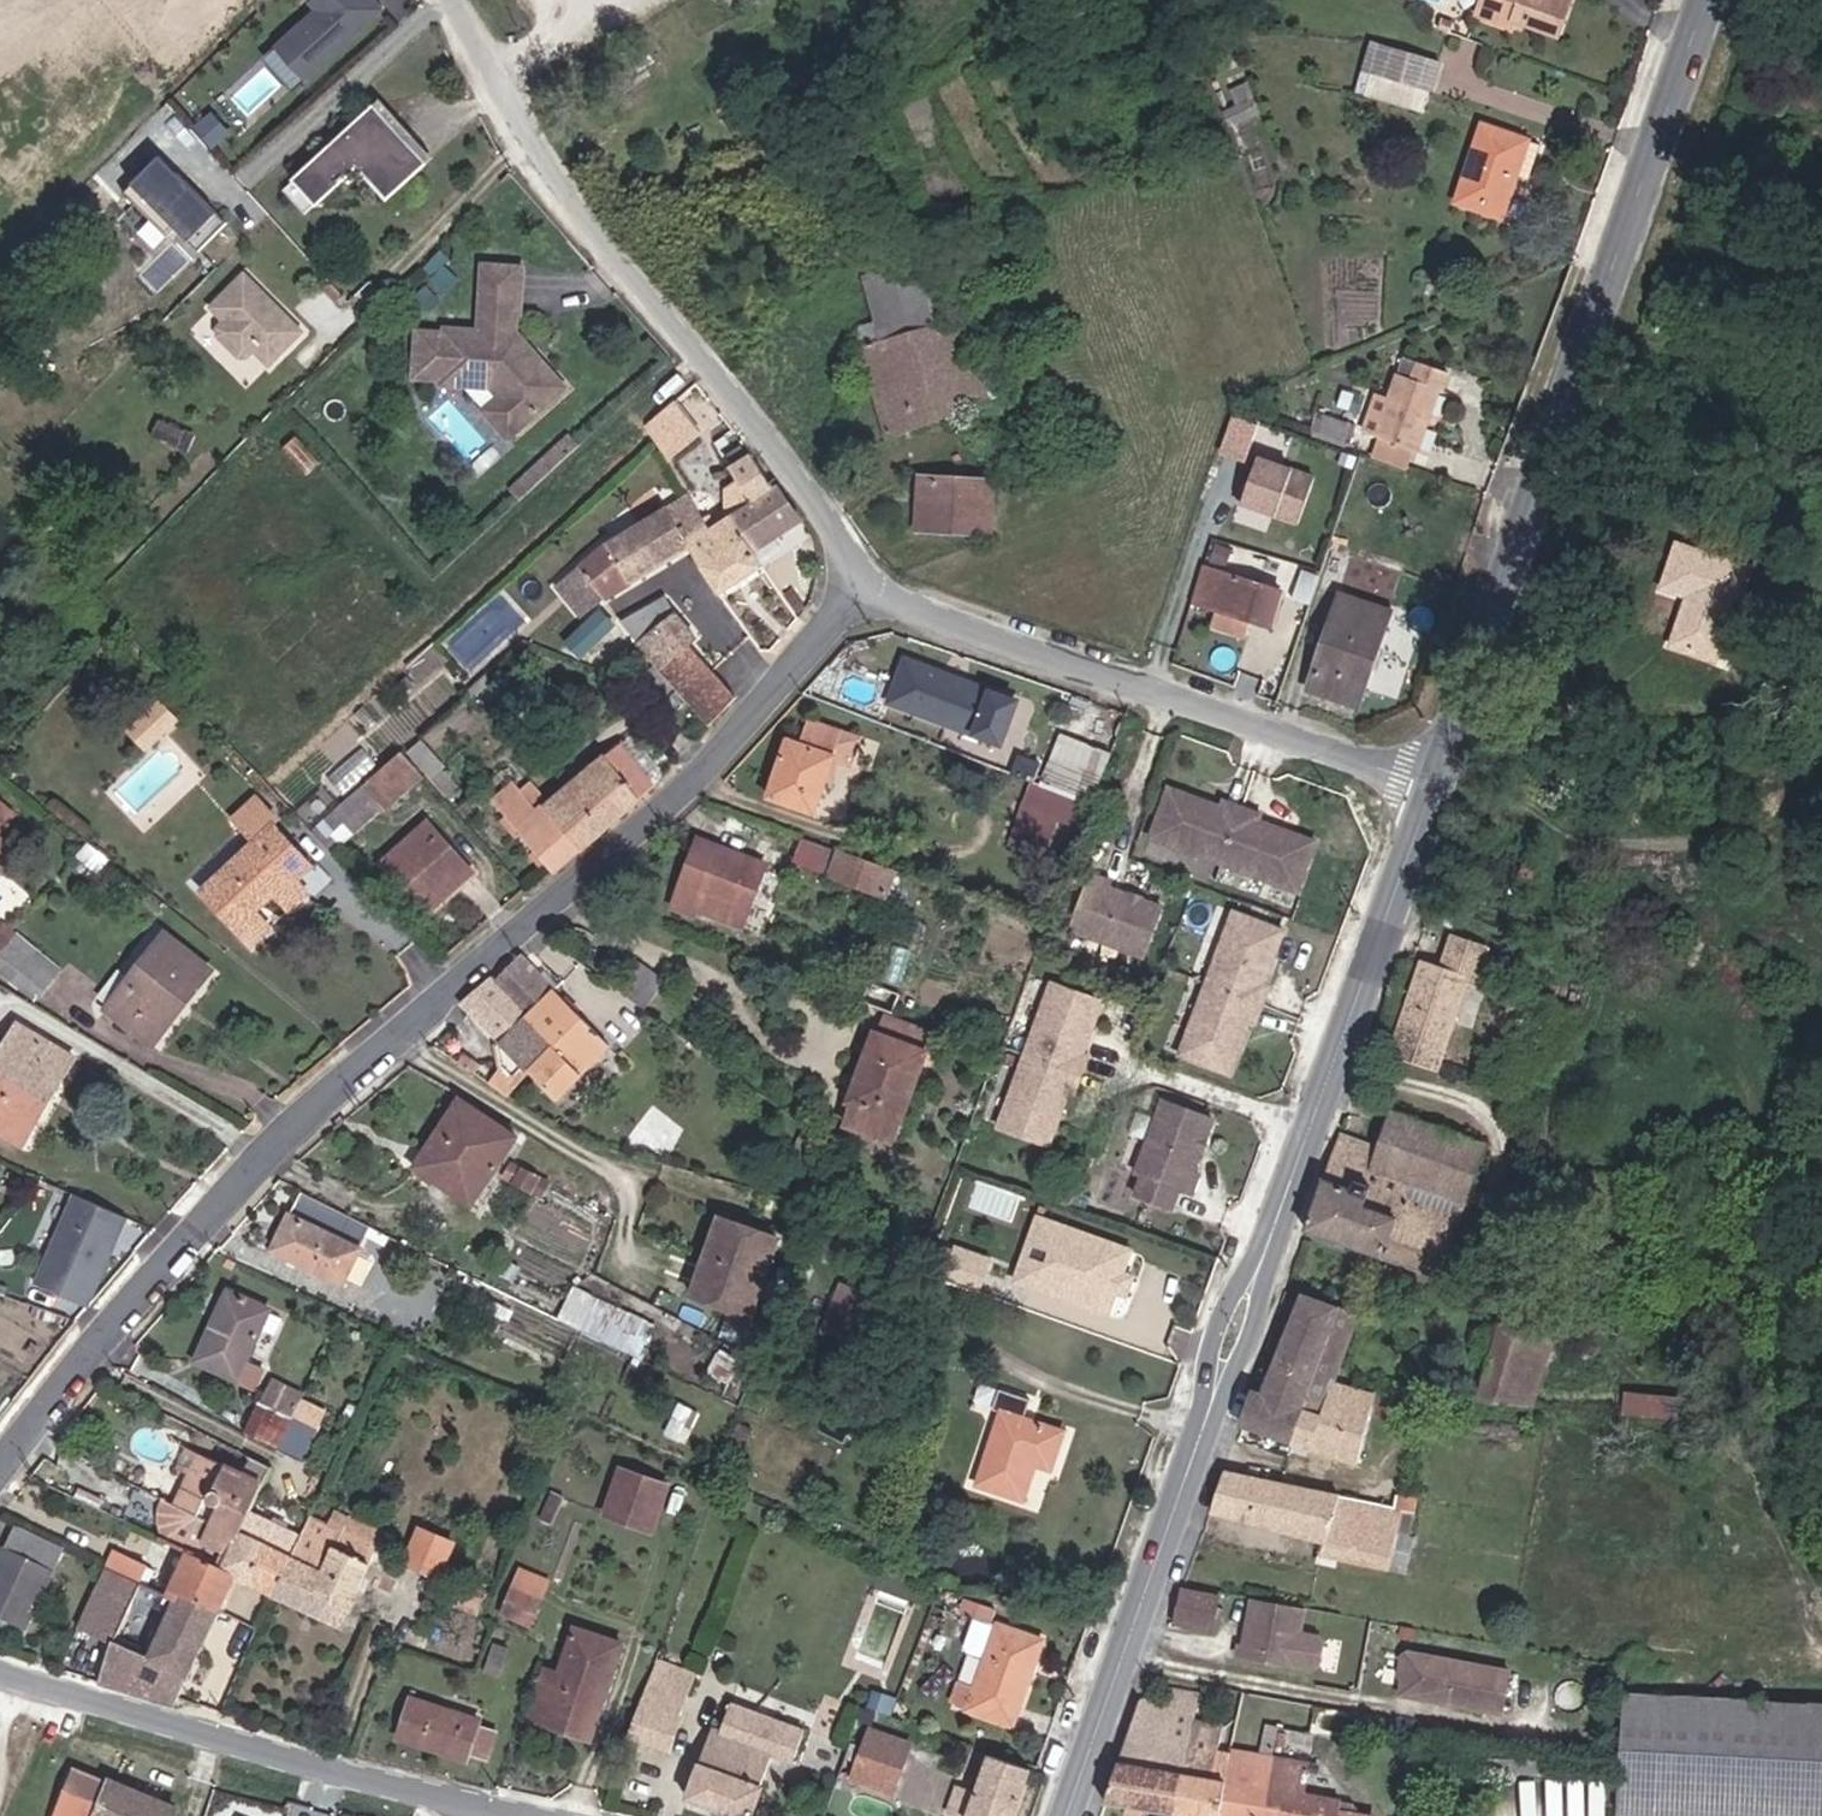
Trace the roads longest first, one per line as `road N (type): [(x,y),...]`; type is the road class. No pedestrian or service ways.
road 1 (residential): [(851,596),(695,784),(268,1154),(0,1468)]
road 2 (tertiary): [(1432,780),(1065,1815)]
road 3 (tertiary): [(1696,0),(1432,780)]
road 4 (residential): [(851,596),(832,525),(552,169),(454,0)]
road 5 (residential): [(1432,780),(851,596)]
road 6 (residential): [(0,1673),(278,1759),(490,1808)]

